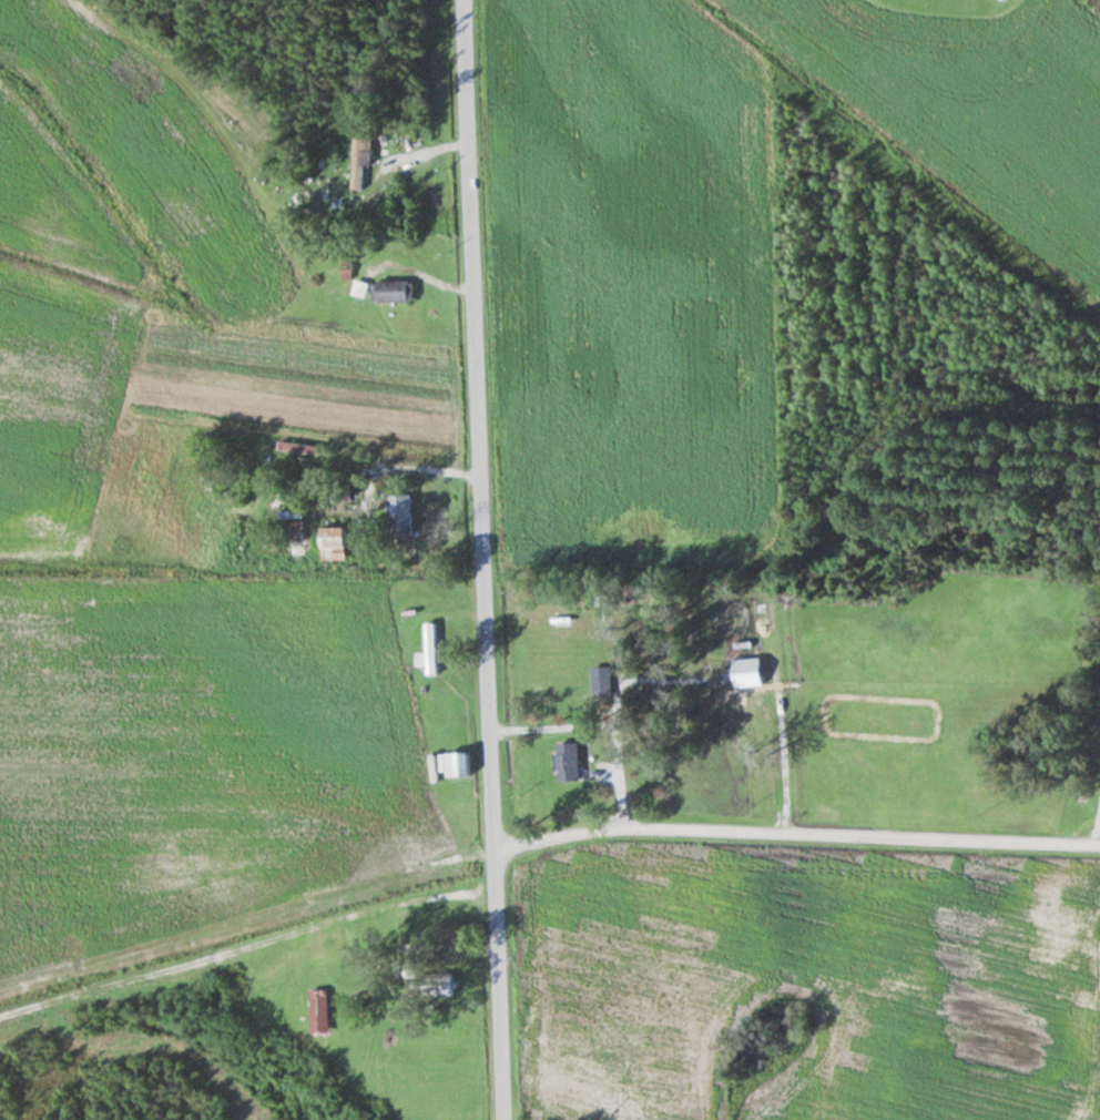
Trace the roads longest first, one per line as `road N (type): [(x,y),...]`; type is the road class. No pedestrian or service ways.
road 1 (residential): [(513,1119),(472,0)]
road 2 (residential): [(1099,846),(614,831),(503,848)]

